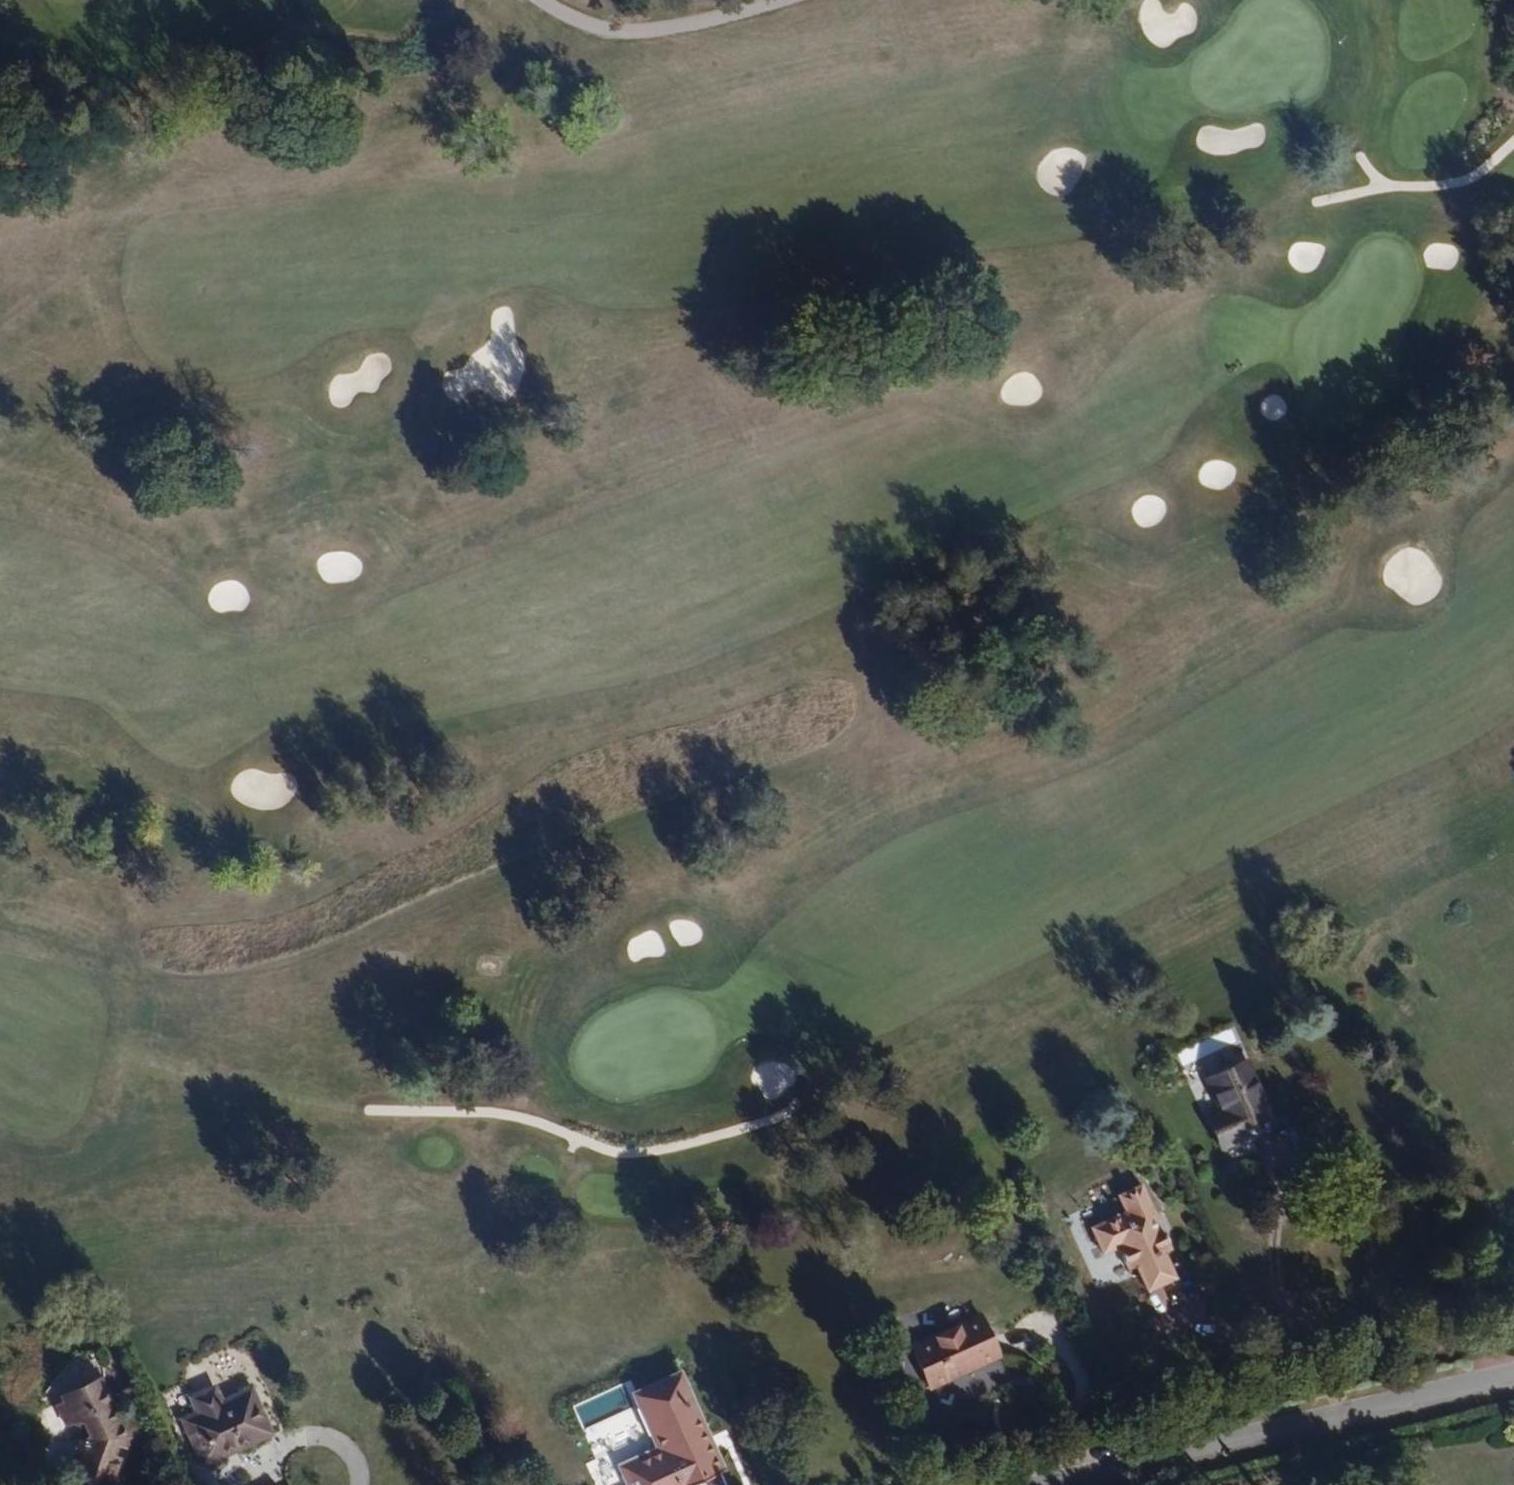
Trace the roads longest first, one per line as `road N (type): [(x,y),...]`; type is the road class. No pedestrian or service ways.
road 1 (residential): [(1068,1484),(1513,1383)]

